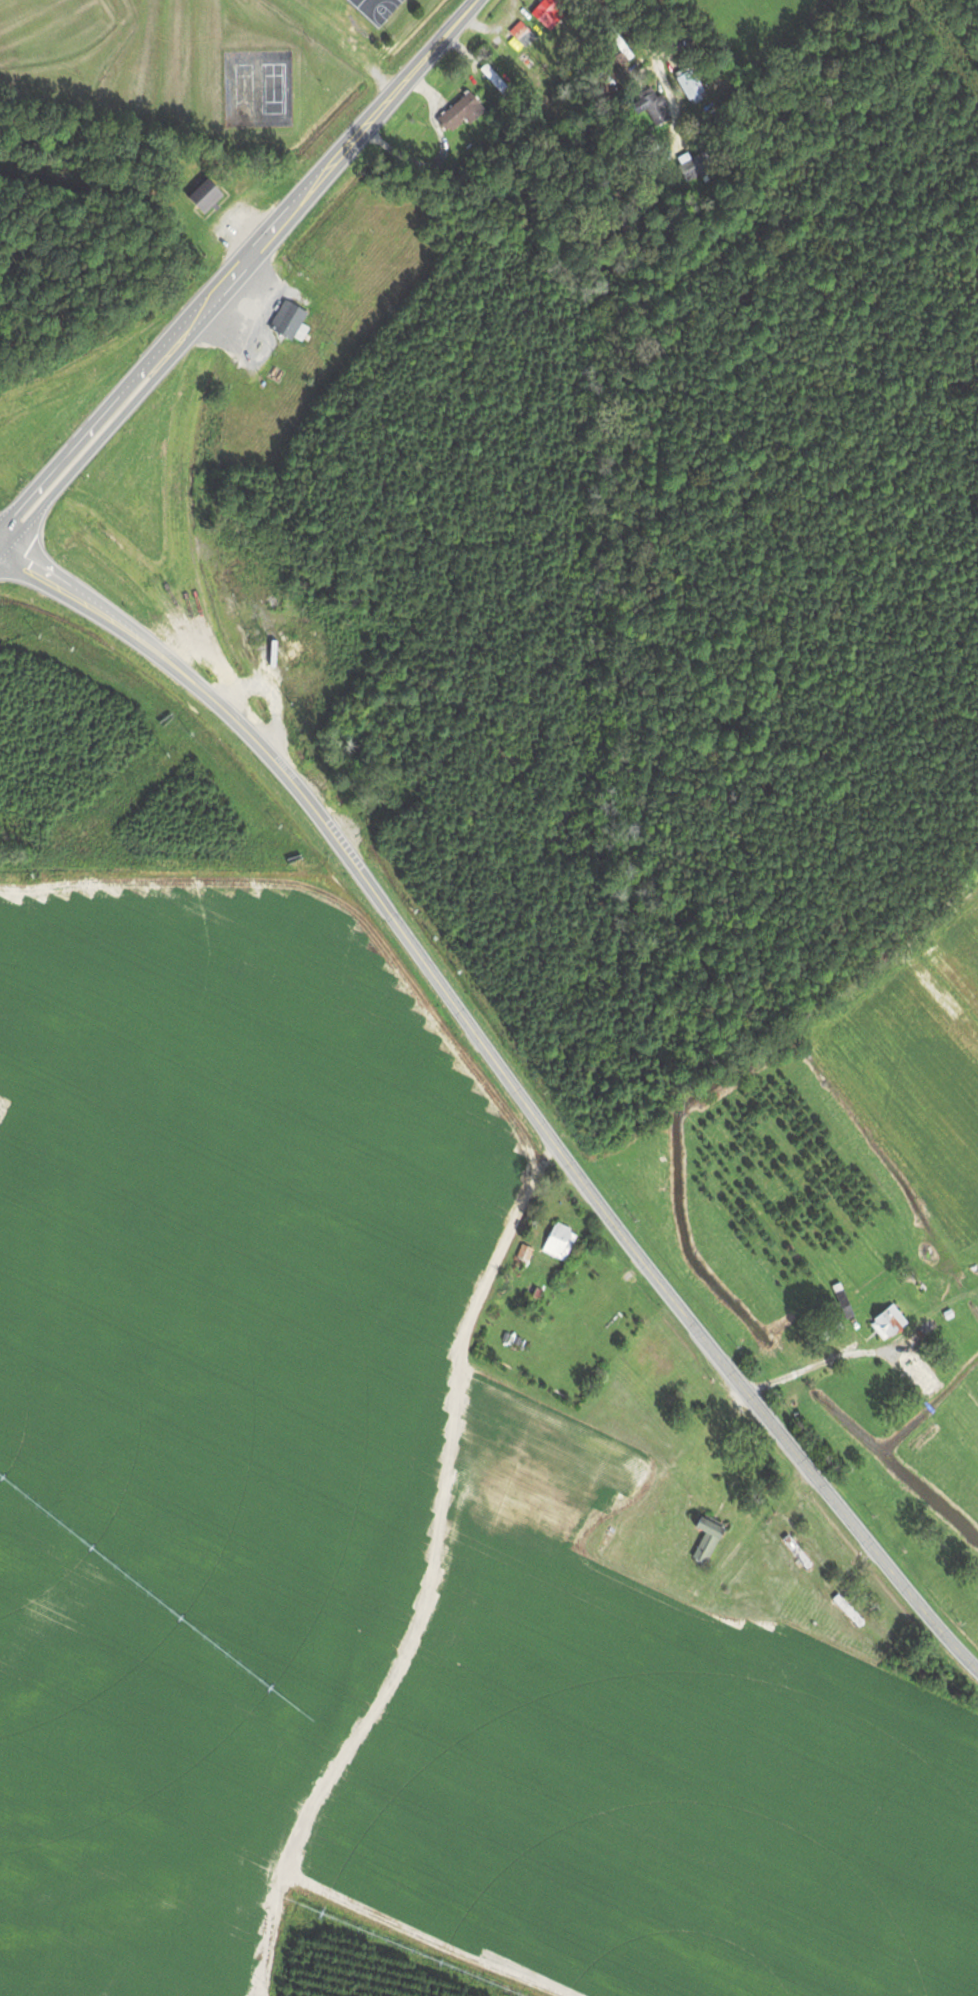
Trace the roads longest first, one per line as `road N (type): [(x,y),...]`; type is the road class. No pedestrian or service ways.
road 1 (secondary): [(0,544),(121,618),(252,735),(321,817),(713,1351),(977,1666)]
road 2 (secondary): [(476,0),(160,363)]
road 3 (secondary): [(0,539),(31,520),(160,363)]
road 4 (secondary): [(160,363),(125,388),(0,536)]
road 5 (residential): [(580,0),(661,93)]

